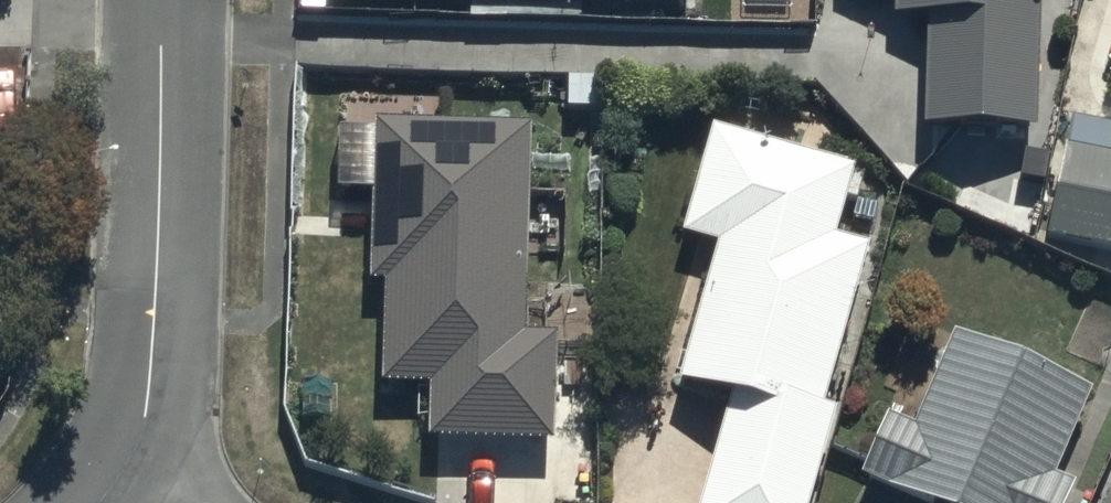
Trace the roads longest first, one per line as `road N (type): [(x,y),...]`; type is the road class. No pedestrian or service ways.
road 1 (residential): [(111,483),(135,440),(149,377),(166,0)]

